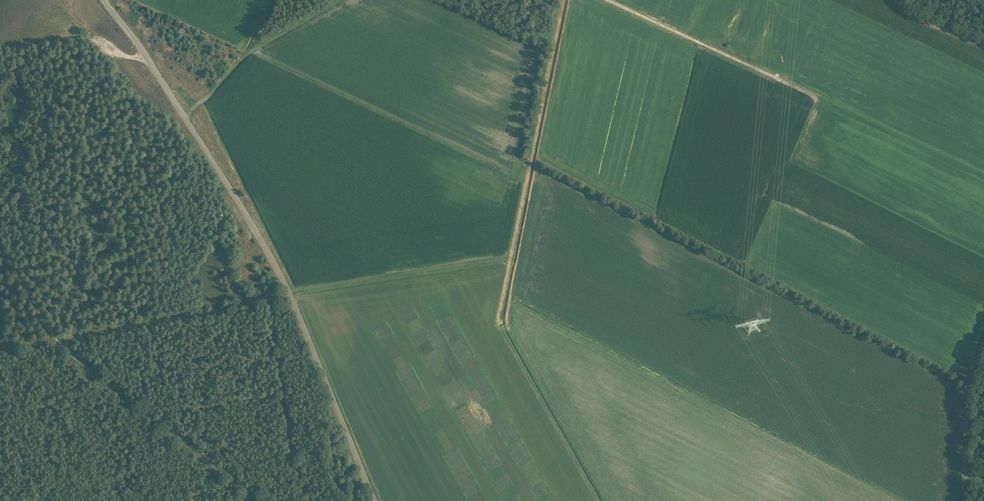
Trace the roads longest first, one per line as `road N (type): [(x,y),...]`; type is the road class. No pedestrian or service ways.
road 1 (unclassified): [(375,500),(291,296),(105,0)]
road 2 (track): [(54,340),(256,500)]
road 3 (track): [(54,340),(291,296)]
road 4 (track): [(776,77),(609,0)]
road 5 (track): [(983,350),(971,381),(966,473)]

